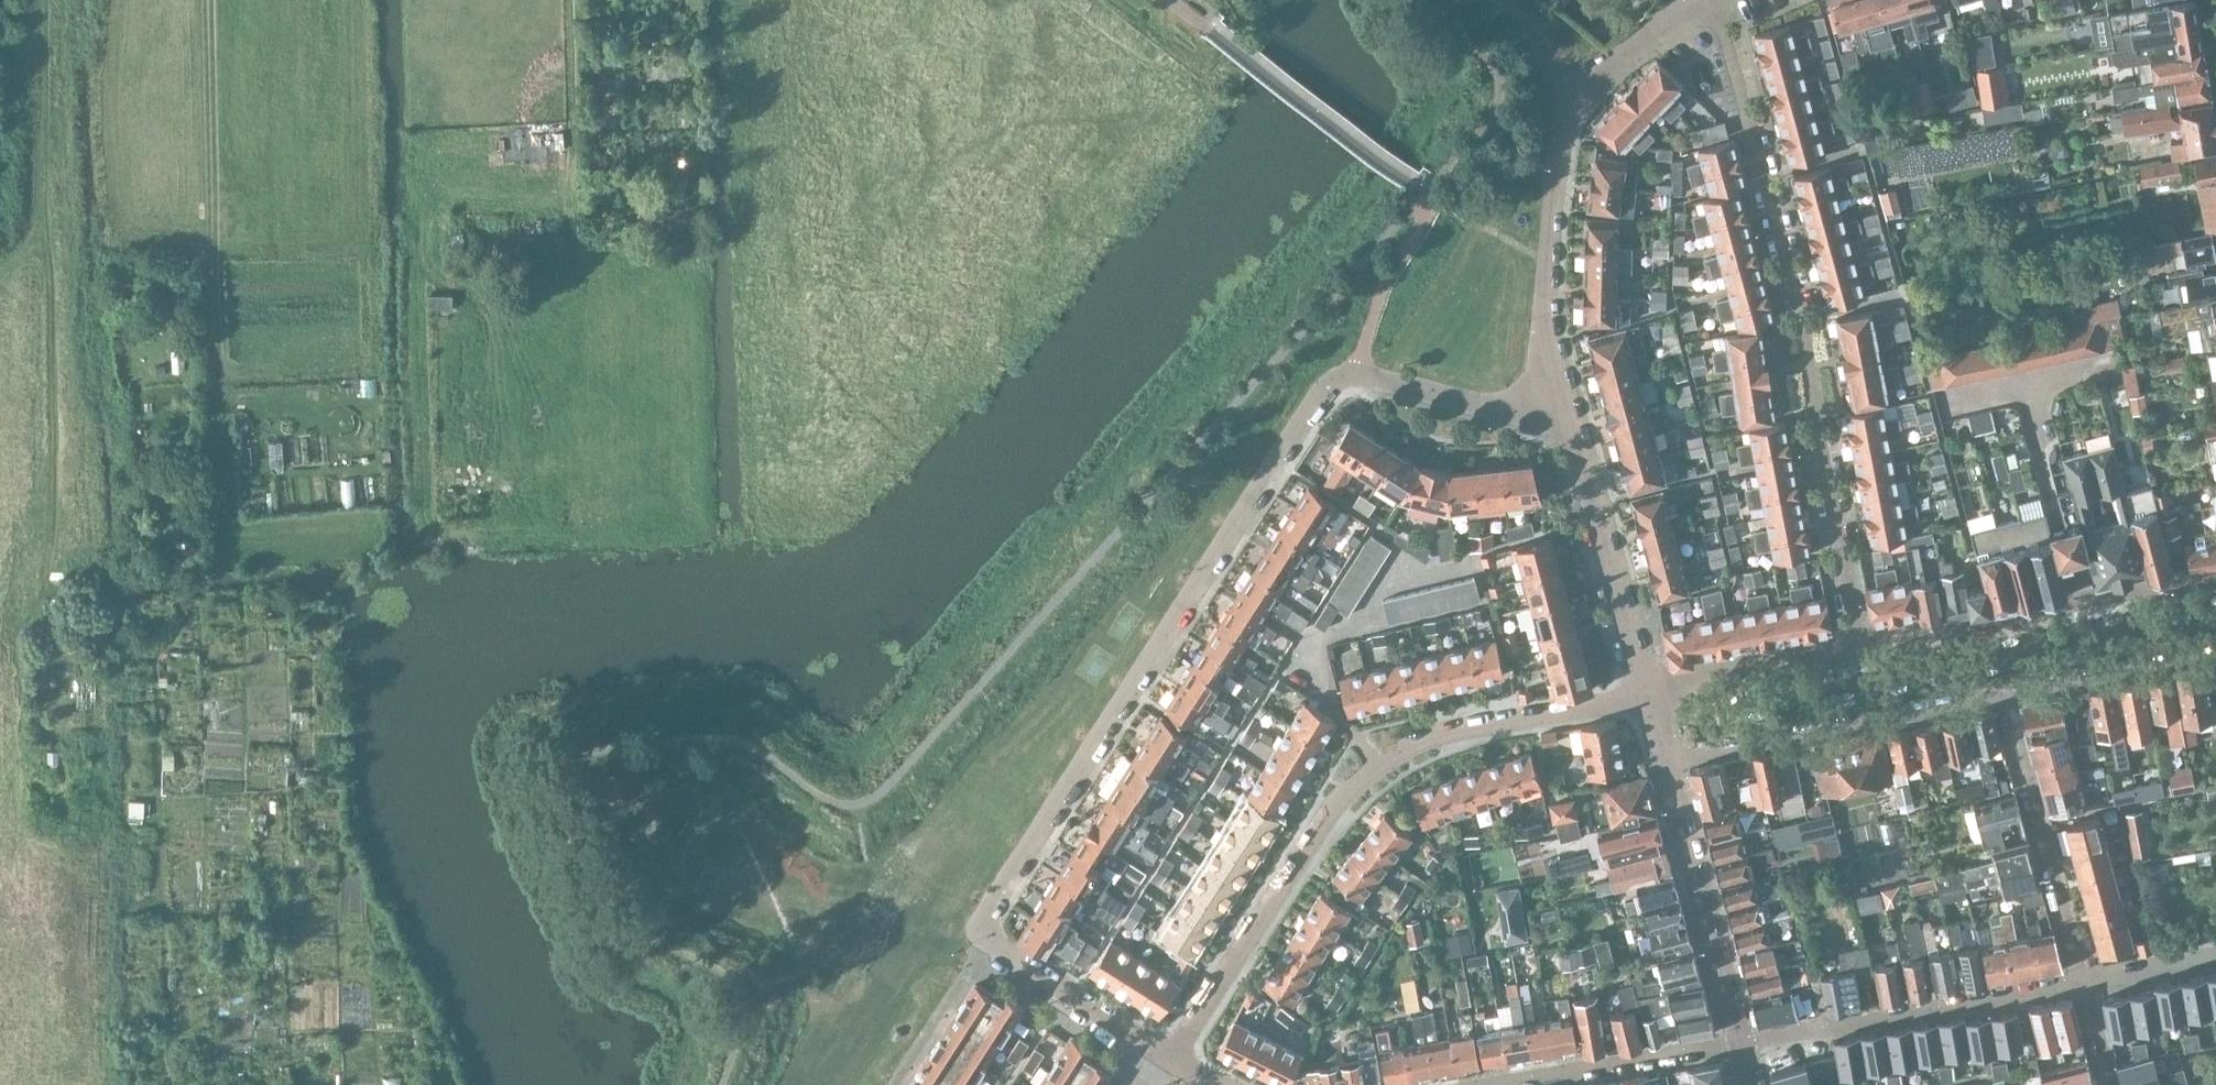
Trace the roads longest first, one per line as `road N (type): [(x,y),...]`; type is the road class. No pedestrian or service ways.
road 1 (residential): [(1170,1057),(991,942),(985,926),(1324,391),(1358,376)]
road 2 (residential): [(1862,653),(1818,392),(1715,6)]
road 3 (residential): [(1862,653),(2215,578)]
road 4 (residential): [(1170,1057),(1336,803),(1378,764)]
road 5 (residential): [(1739,1042),(2082,982)]
road 6 (residential): [(1667,762),(2008,697)]
road 7 (residential): [(1569,410),(1551,348),(1549,262),(1575,101)]
road 8 (residential): [(1378,764),(1343,719),(1321,644),(1368,623),(1391,583),(1463,567)]
road 9 (residential): [(1647,696),(1569,410)]
road 10 (residential): [(2082,982),(2008,697)]
road 11 (residential): [(1739,1042),(1667,762)]
road 12 (residential): [(1378,764),(1457,731),(1647,696)]
road 13 (residential): [(1647,696),(1862,653)]
road 14 (residential): [(1569,410),(1499,407),(1358,376)]
road 15 (residential): [(1530,1084),(1739,1042)]
road 16 (residential): [(2008,697),(2215,657)]
road 17 (residential): [(1575,101),(1640,44),(1715,6)]
road 18 (residential): [(2082,982),(2215,957)]
road 19 (residential): [(1575,101),(1499,0)]

